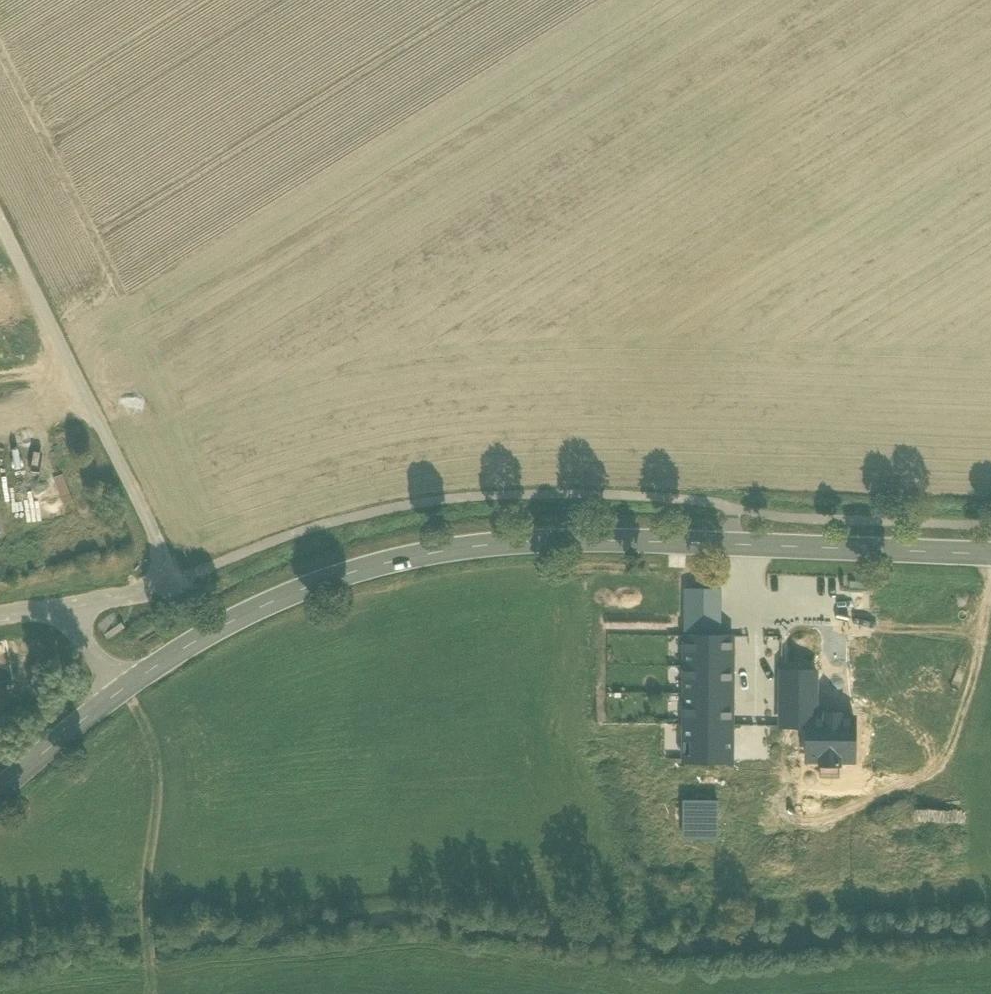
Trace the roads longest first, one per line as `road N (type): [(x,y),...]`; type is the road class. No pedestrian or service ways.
road 1 (tertiary): [(123,687),(272,601),(359,569),(457,547),(549,539),(990,553)]
road 2 (track): [(0,226),(176,582),(59,607)]
road 3 (track): [(150,993),(146,914),(160,783),(152,731),(123,687)]
road 4 (unclassified): [(0,617),(59,607),(123,687)]
road 5 (tertiary): [(0,788),(123,687)]

